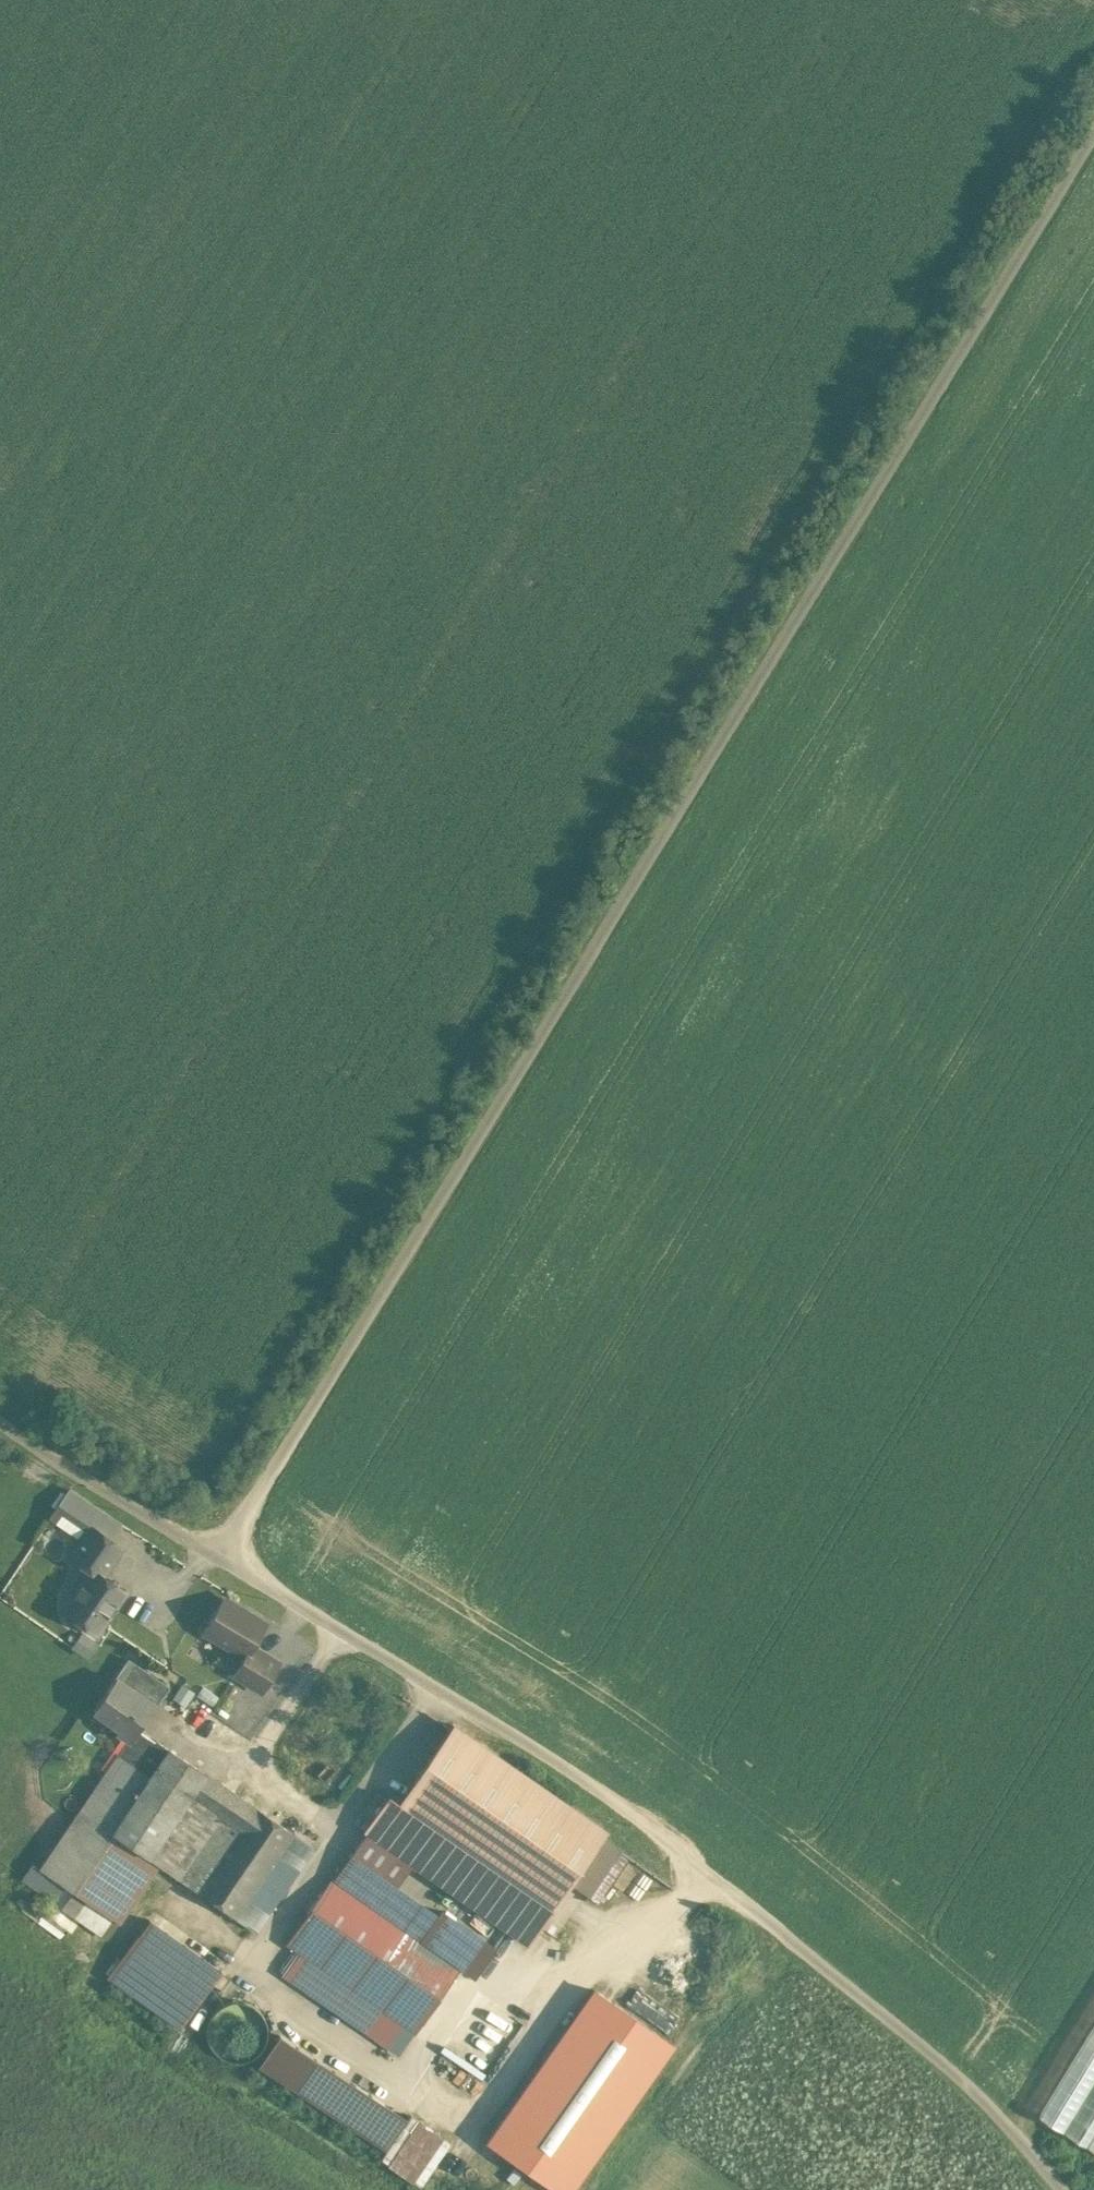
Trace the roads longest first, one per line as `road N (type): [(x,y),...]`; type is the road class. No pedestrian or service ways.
road 1 (unclassified): [(1093,130),(218,1558)]
road 2 (unclassified): [(218,1558),(622,1803),(981,2094),(1063,2189)]
road 3 (unclassified): [(0,1422),(218,1558)]

